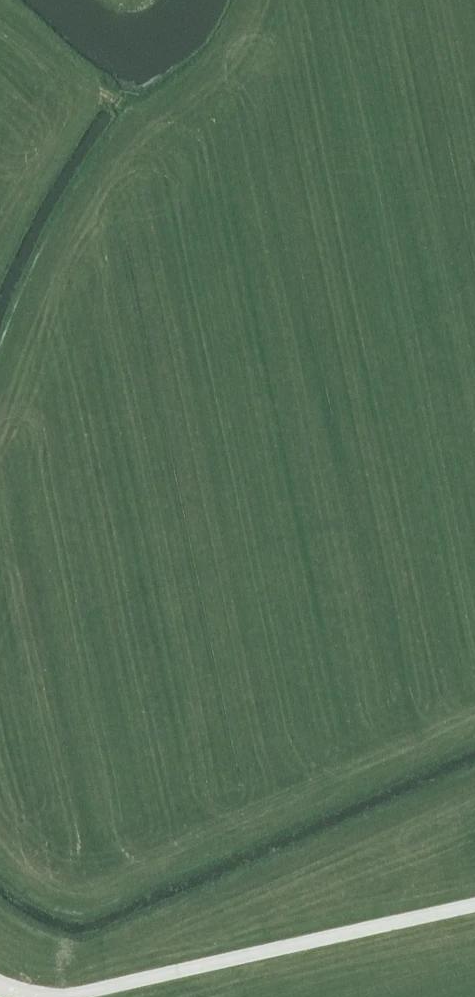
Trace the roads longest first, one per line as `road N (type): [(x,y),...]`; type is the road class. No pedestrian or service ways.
road 1 (unclassified): [(474,905),(80,995),(38,996),(0,983)]

